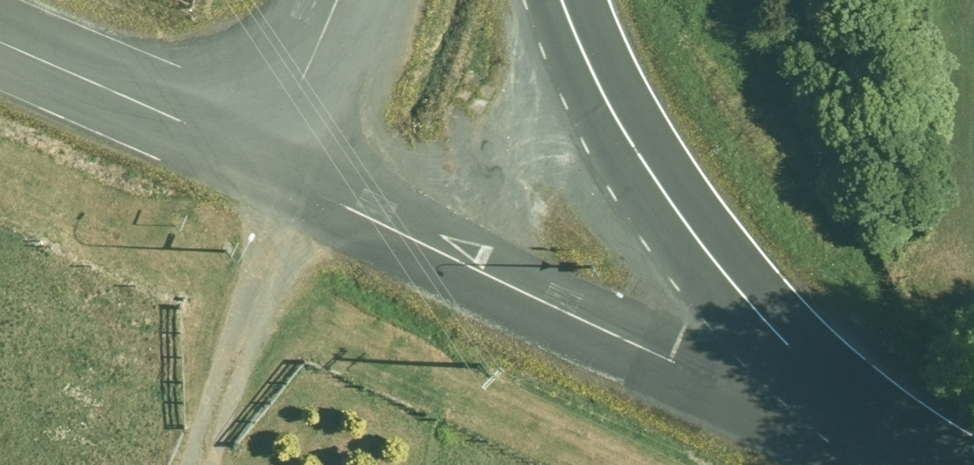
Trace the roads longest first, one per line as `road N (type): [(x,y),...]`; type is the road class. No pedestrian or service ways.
road 1 (unclassified): [(297,163),(789,372)]
road 2 (unclassified): [(565,0),(594,95),(789,372)]
road 3 (unclassified): [(0,34),(297,163)]
road 4 (unclassified): [(789,372),(973,457)]
road 5 (unclassified): [(364,0),(297,163)]

